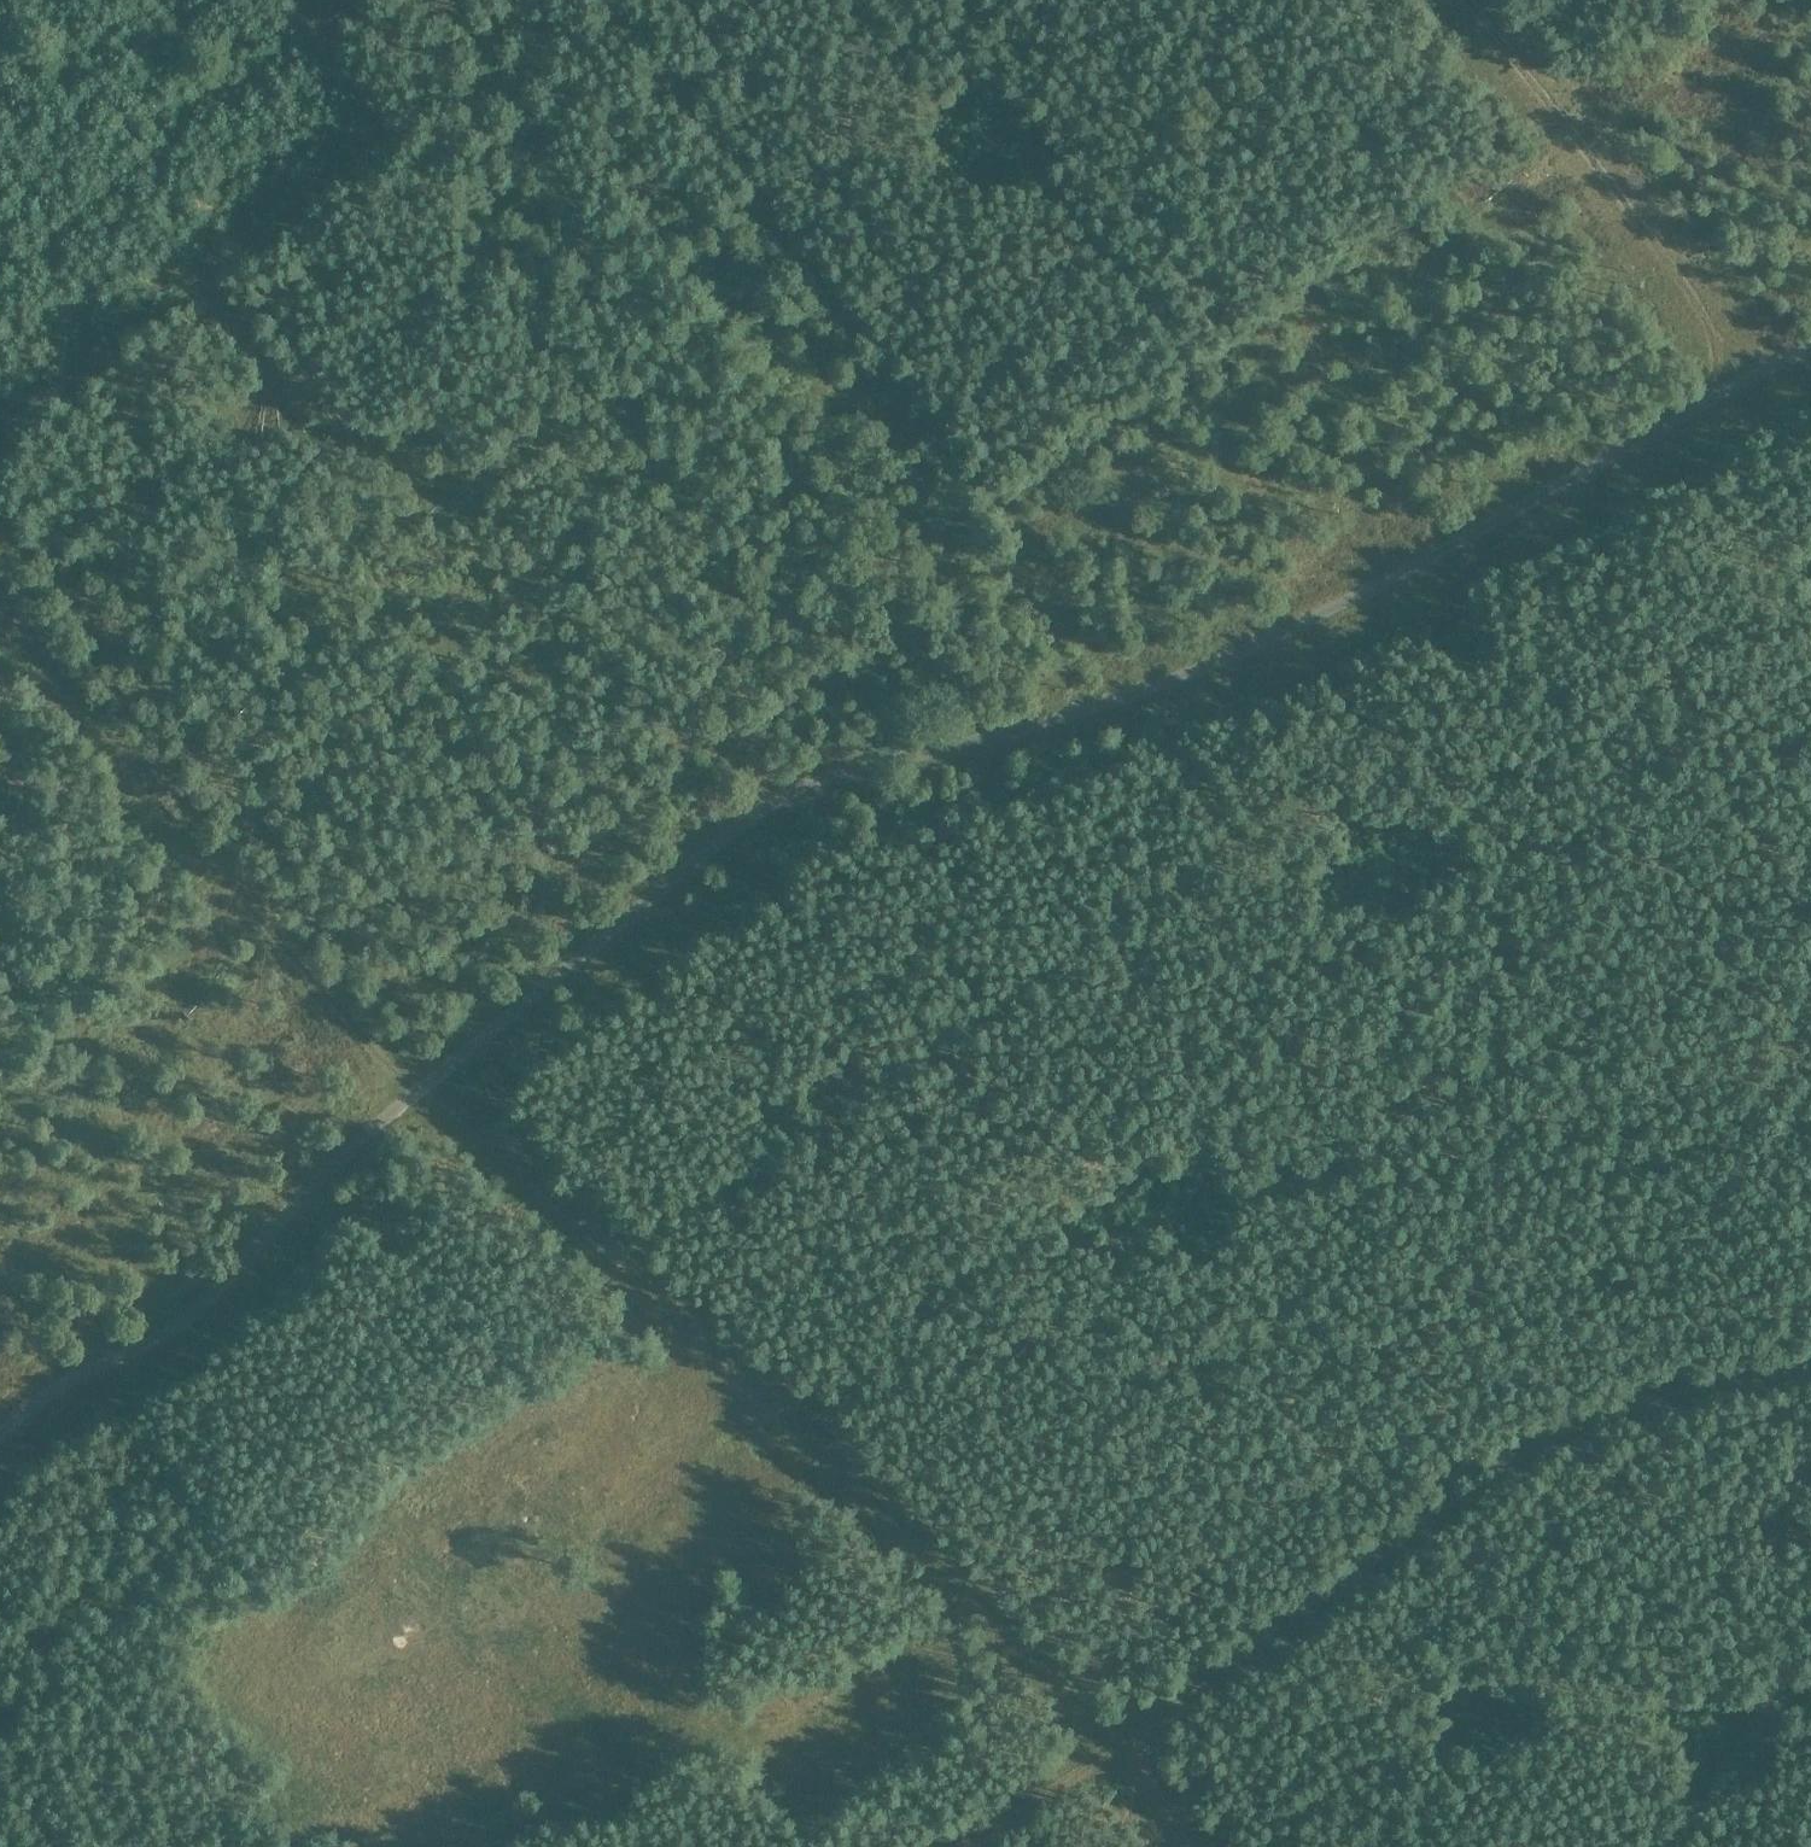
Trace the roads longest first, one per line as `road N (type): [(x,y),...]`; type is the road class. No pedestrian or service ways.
road 1 (unclassified): [(0,1432),(86,1374),(181,1330),(282,1216),(729,848),(801,799),(899,750),(1168,673),(1365,591),(1810,345)]

